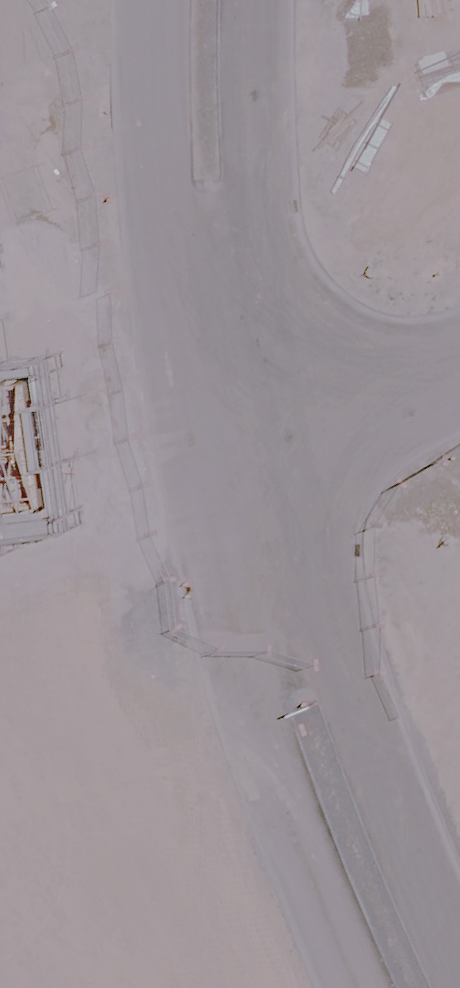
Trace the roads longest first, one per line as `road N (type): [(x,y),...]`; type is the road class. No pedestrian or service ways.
road 1 (residential): [(292,452),(338,667),(459,969)]
road 2 (residential): [(367,987),(255,717),(203,493)]
road 3 (residential): [(203,493),(150,205),(157,0)]
road 4 (residential): [(260,0),(253,212),(292,452)]
road 5 (residential): [(459,371),(292,452)]

